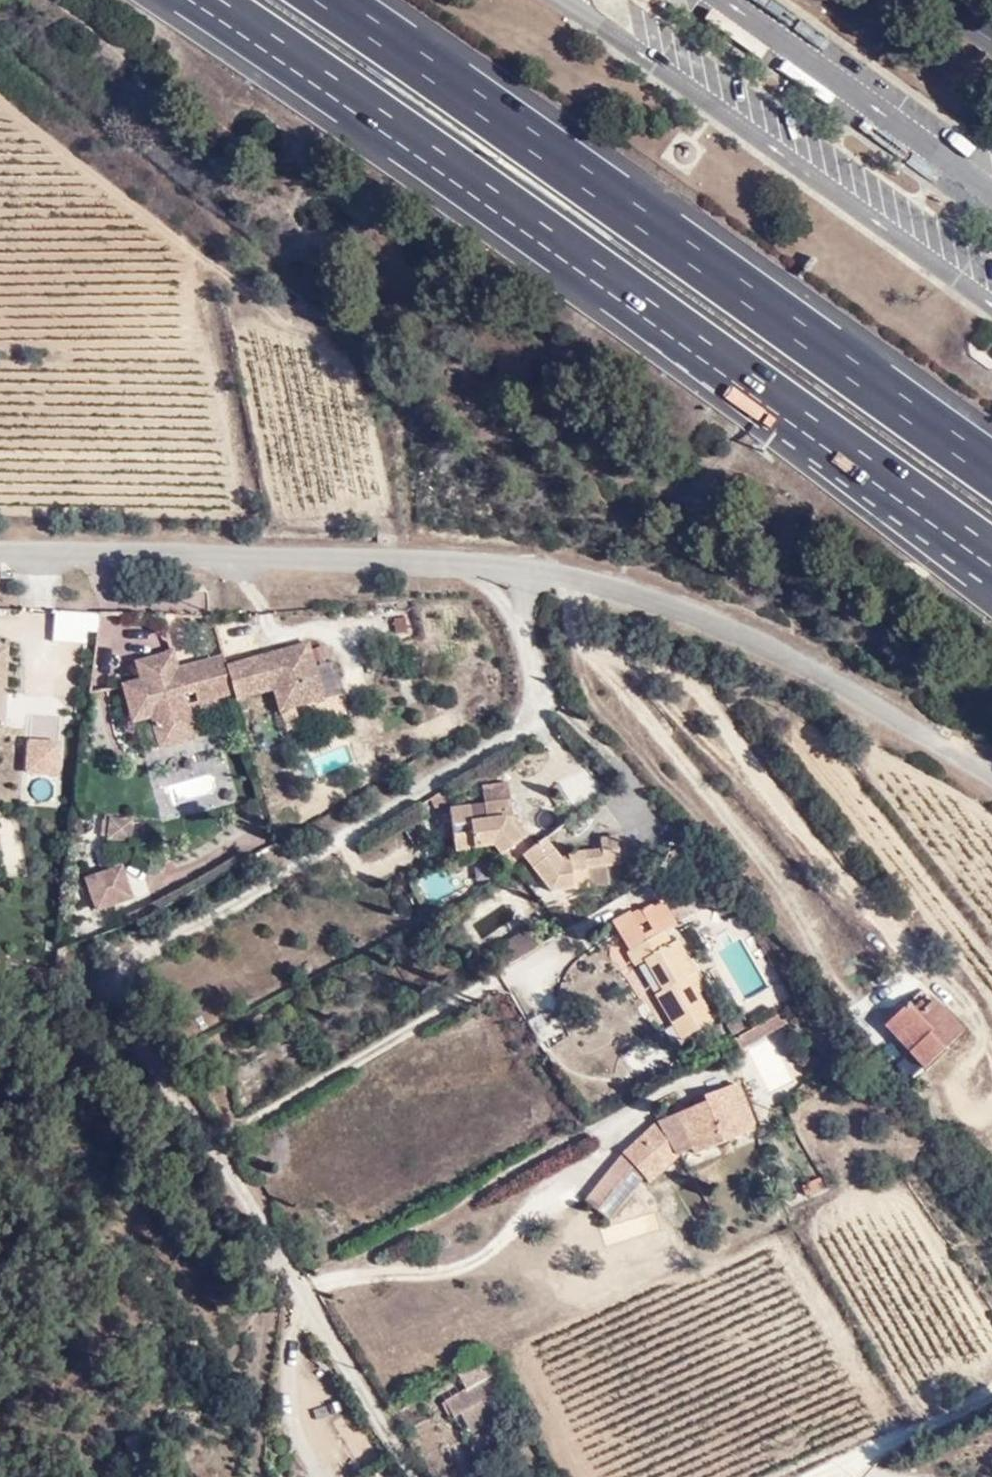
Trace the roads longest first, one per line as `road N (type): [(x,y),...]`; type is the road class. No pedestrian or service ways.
road 1 (residential): [(412,1476),(337,1366),(301,1280),(149,1074),(112,958),(203,929),(532,714),(530,651),(490,583)]
road 2 (motorway): [(215,0),(991,555)]
road 3 (motorway): [(991,469),(633,204),(330,0)]
road 4 (unclassified): [(991,771),(825,670),(490,583)]
road 5 (unclassified): [(490,583),(0,562)]
road 6 (residential): [(991,1407),(824,1476)]

